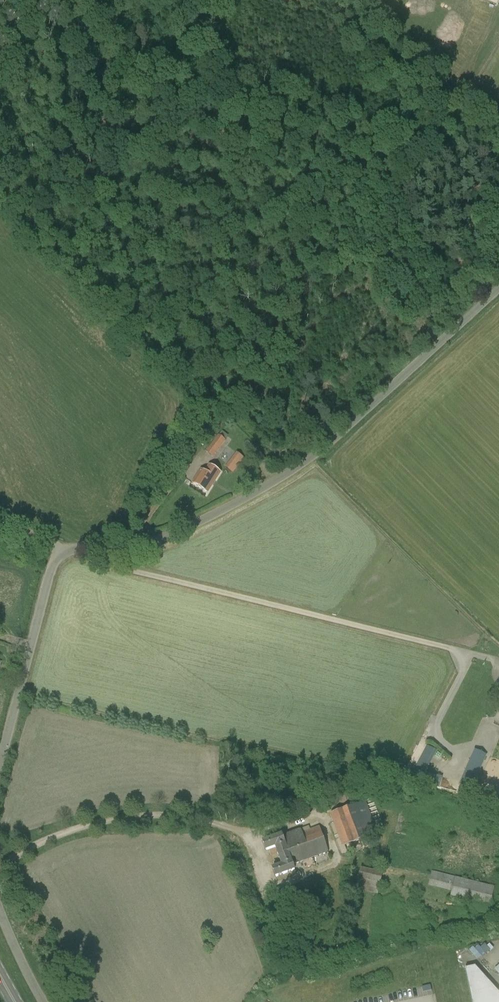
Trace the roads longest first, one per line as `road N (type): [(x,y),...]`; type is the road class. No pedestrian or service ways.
road 1 (unclassified): [(64,552),(138,546),(266,487),(350,425),(498,289)]
road 2 (track): [(493,658),(117,566),(114,549)]
road 3 (track): [(0,868),(58,835),(134,817),(243,832)]
road 4 (unclassified): [(0,762),(49,571),(64,552)]

